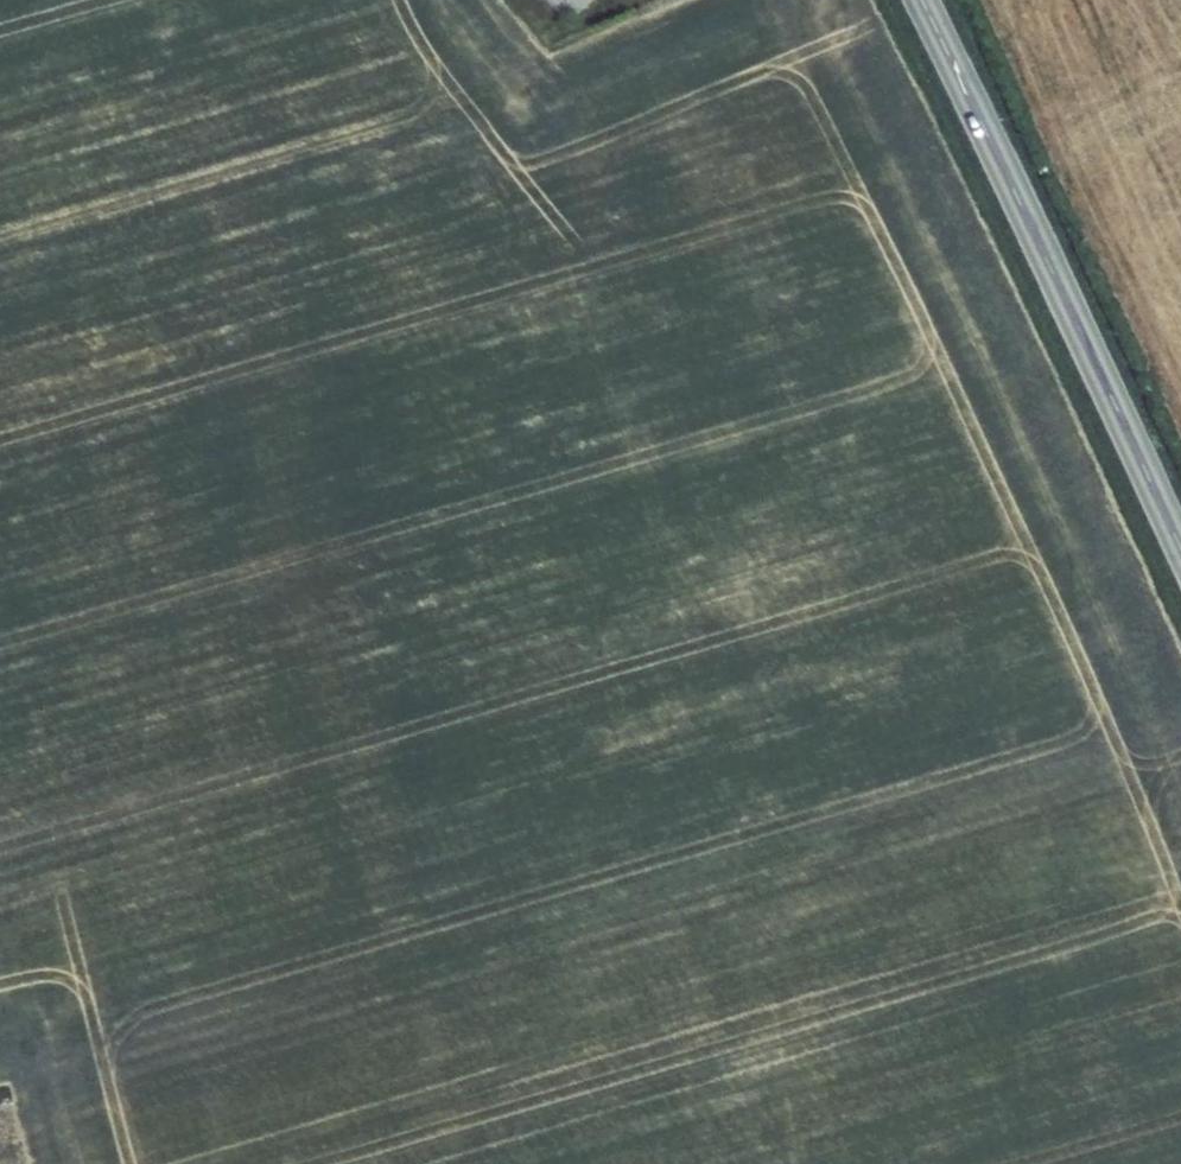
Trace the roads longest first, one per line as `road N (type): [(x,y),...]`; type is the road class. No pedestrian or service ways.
road 1 (secondary): [(1180,546),(922,0)]

